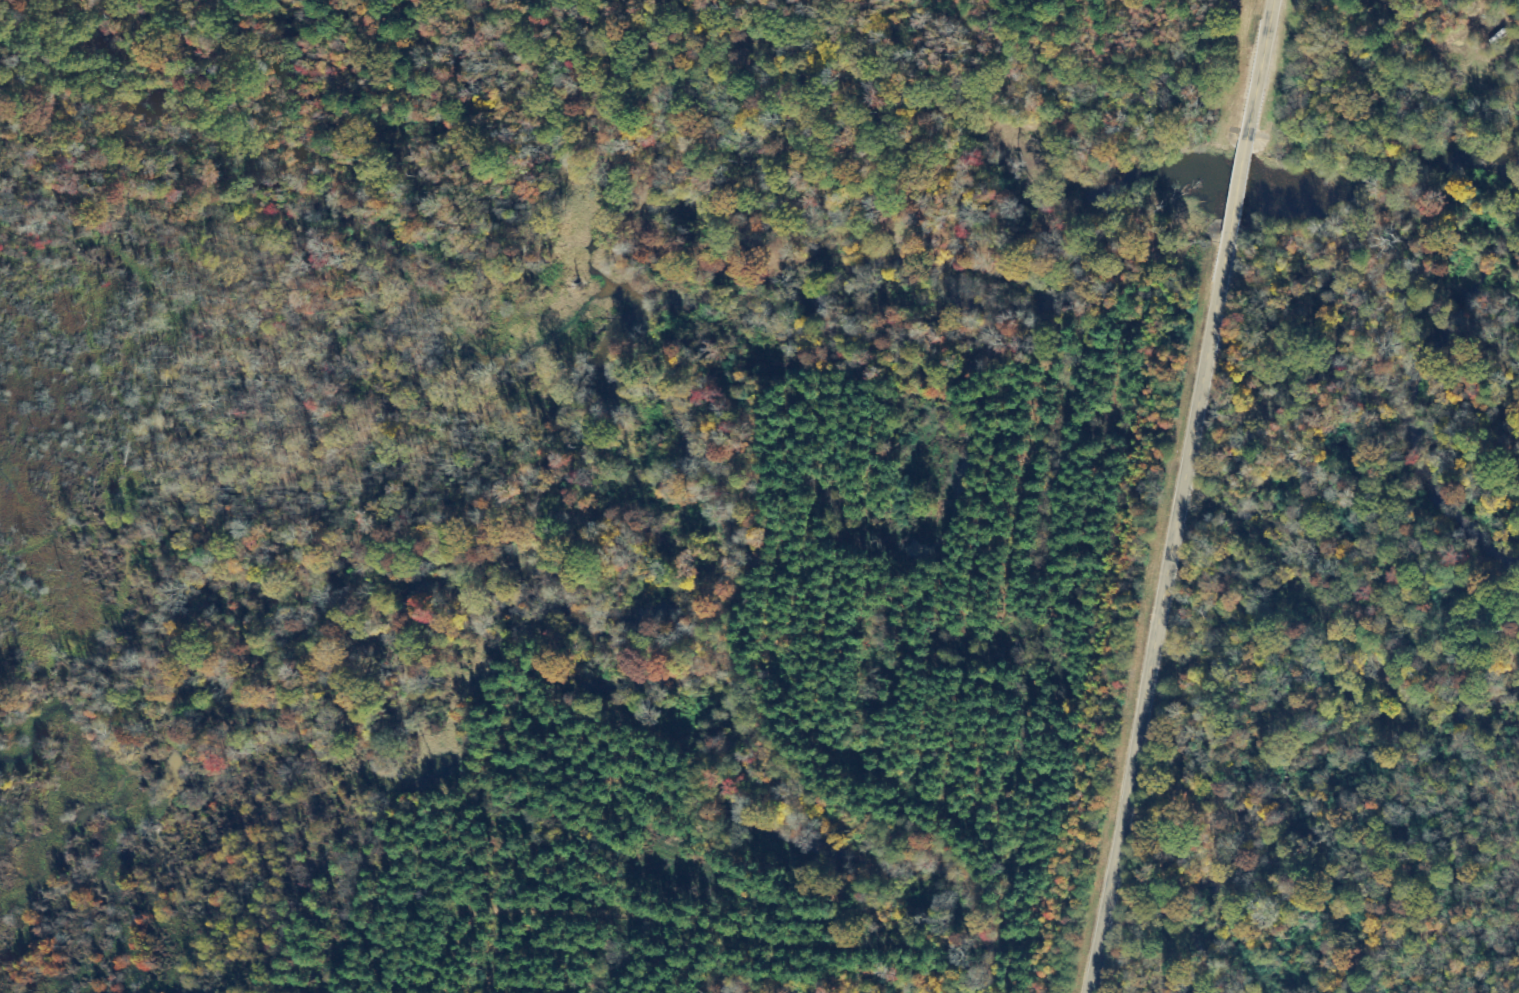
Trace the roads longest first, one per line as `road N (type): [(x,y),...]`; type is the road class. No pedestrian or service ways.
road 1 (tertiary): [(1092,992),(1242,233)]
road 2 (tertiary): [(1261,144),(1287,0)]

